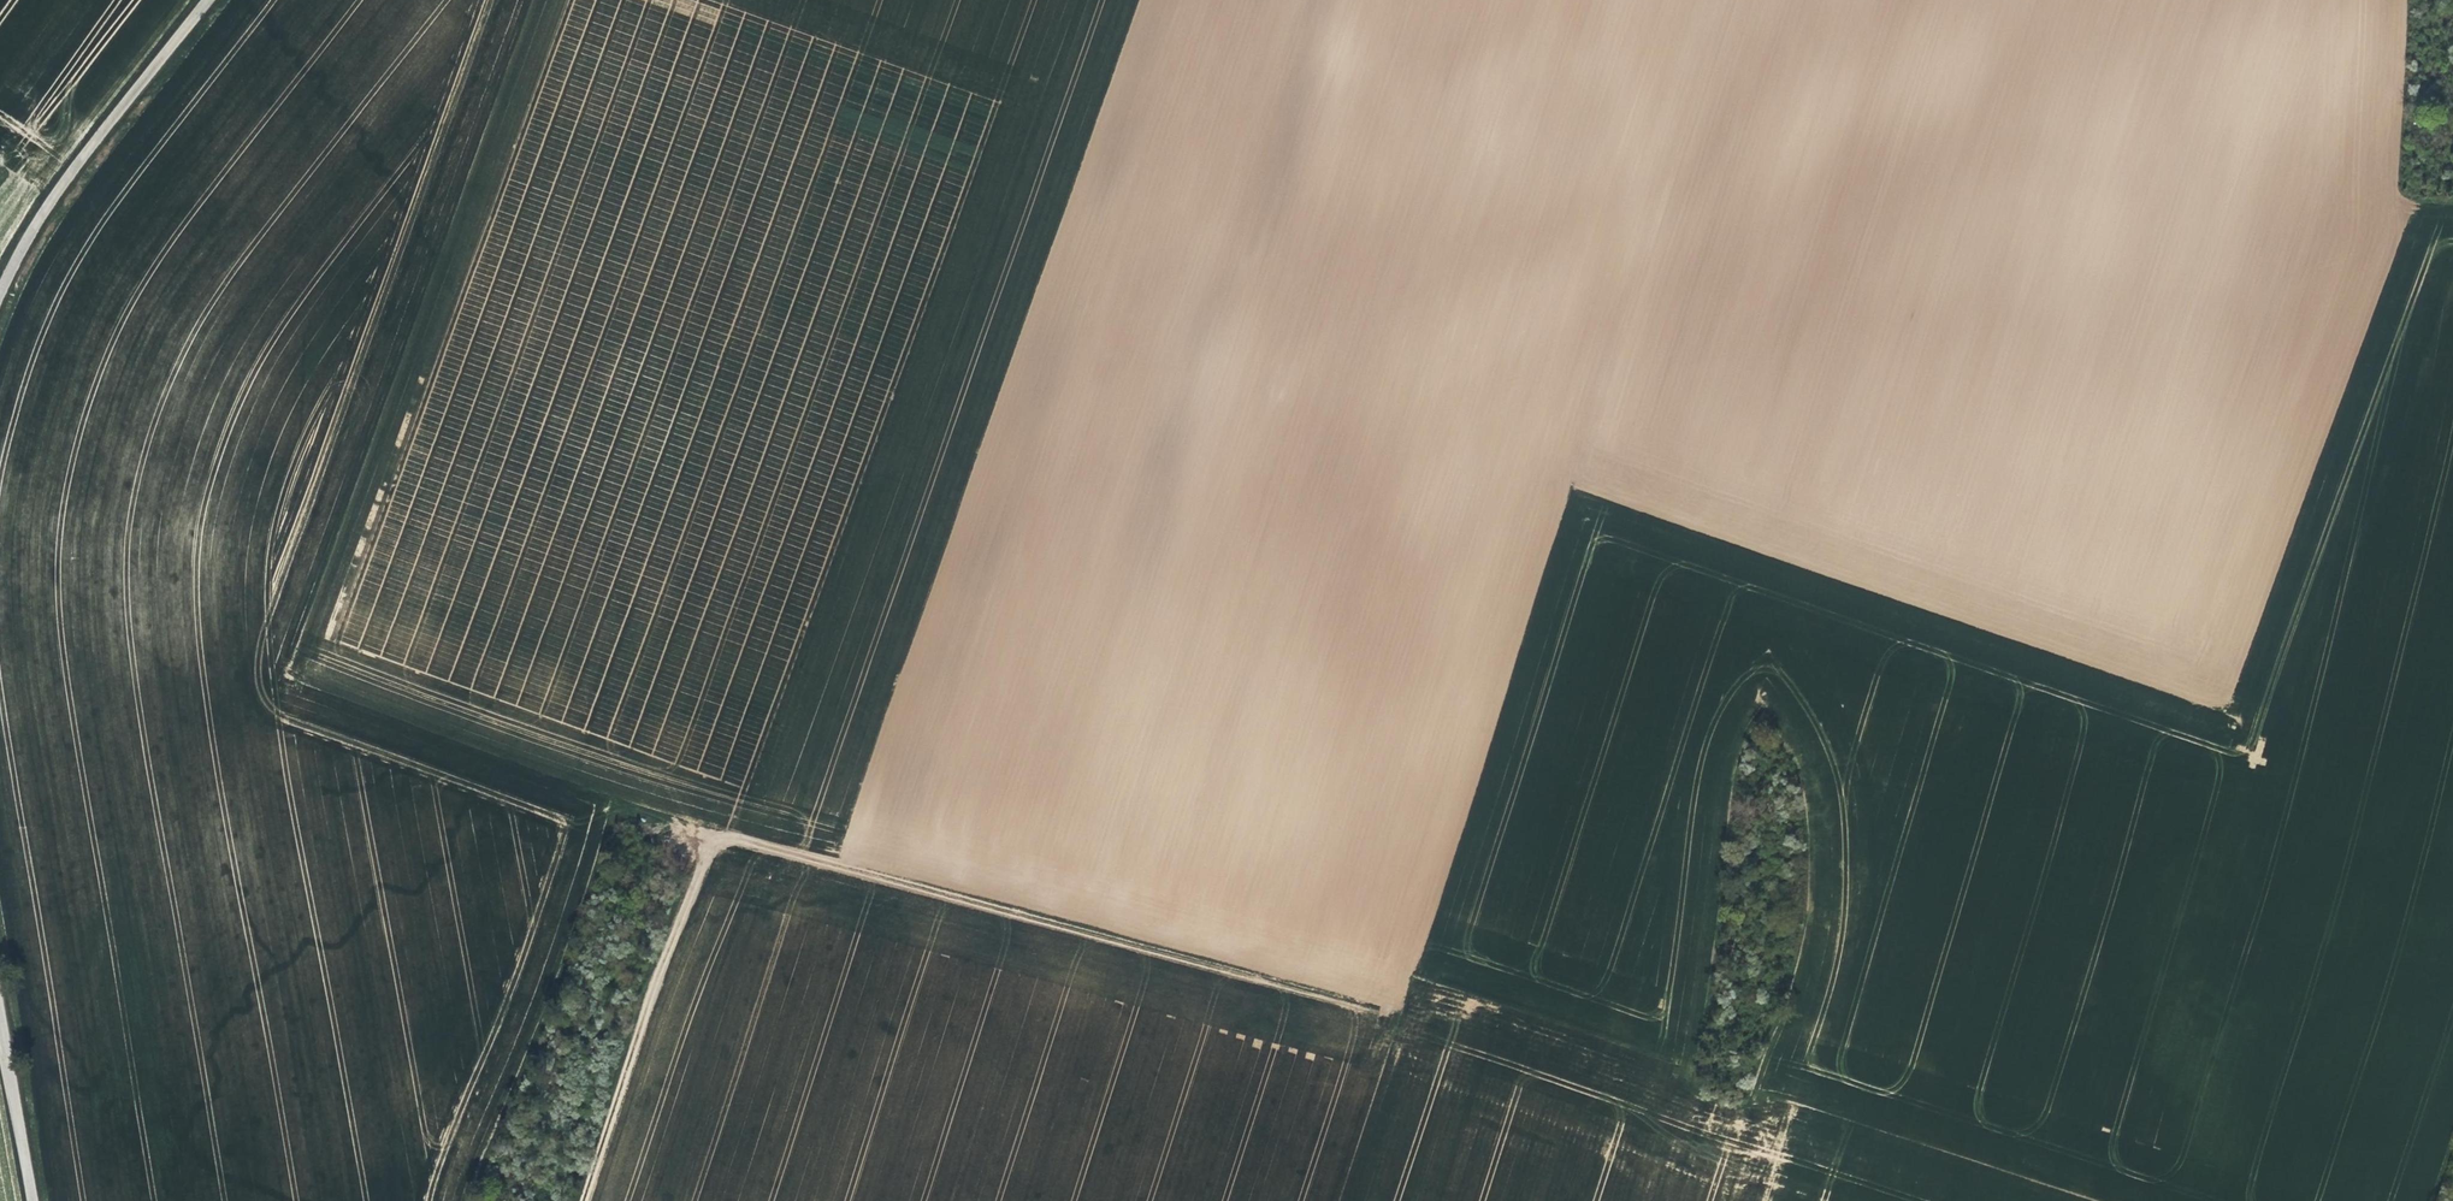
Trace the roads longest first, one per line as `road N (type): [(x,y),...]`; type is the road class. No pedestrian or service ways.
road 1 (track): [(583,1200),(652,979),(718,833),(1386,1015)]
road 2 (track): [(0,285),(88,146),(205,0)]
road 3 (track): [(30,1200),(0,1033)]

